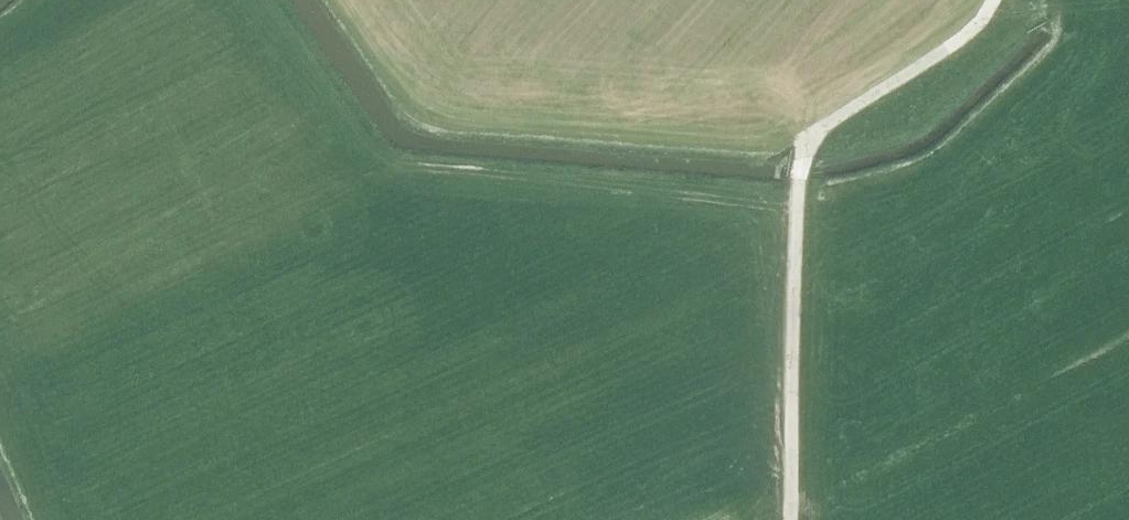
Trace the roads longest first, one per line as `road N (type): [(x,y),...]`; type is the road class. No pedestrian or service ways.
road 1 (track): [(797,519),(806,142),(981,26),(995,0)]

